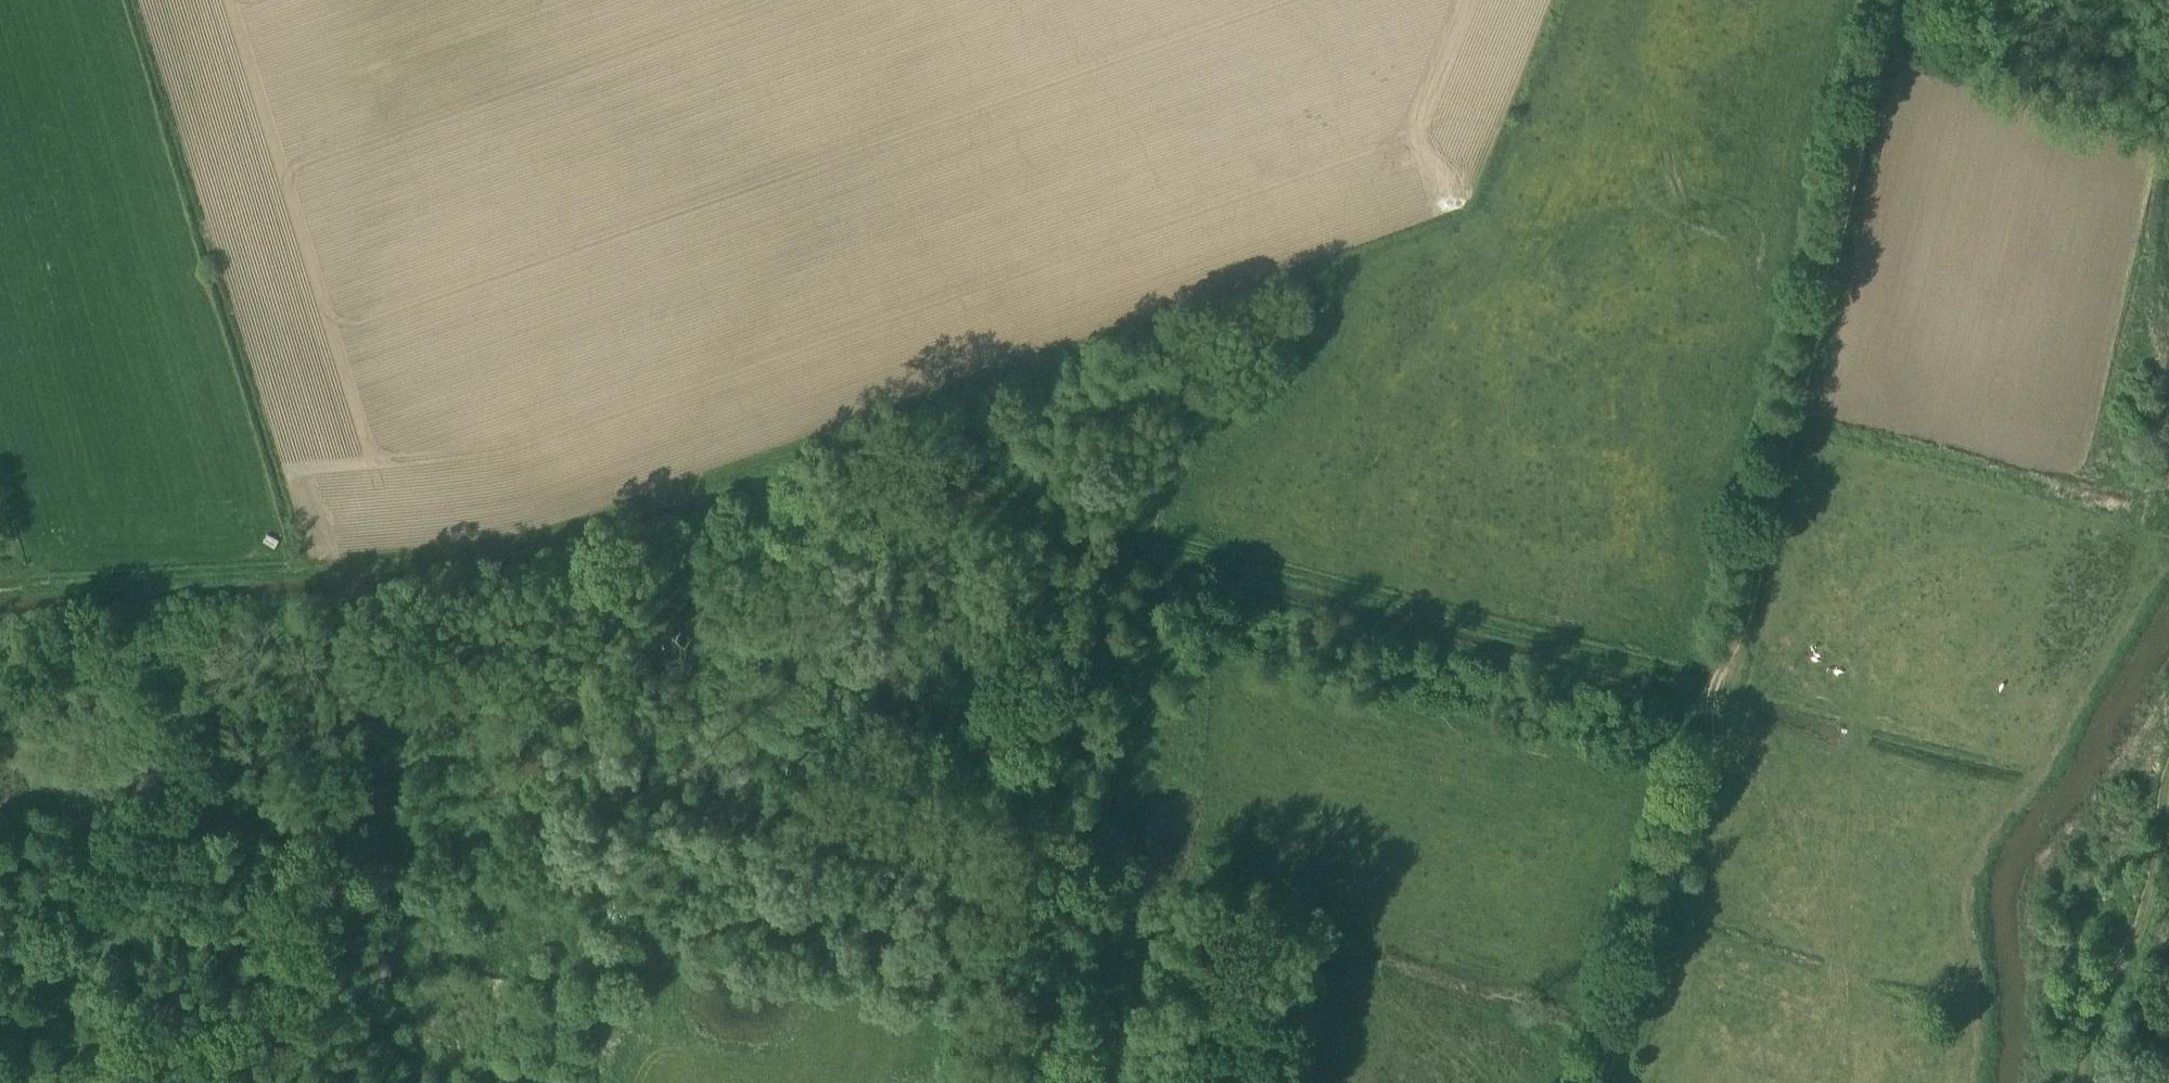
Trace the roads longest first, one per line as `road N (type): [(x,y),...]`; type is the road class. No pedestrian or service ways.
road 1 (track): [(0,583),(562,541),(615,510),(825,444),(883,442),(1037,507),(1109,526)]
road 2 (track): [(1596,1082),(1751,599),(1893,0)]

